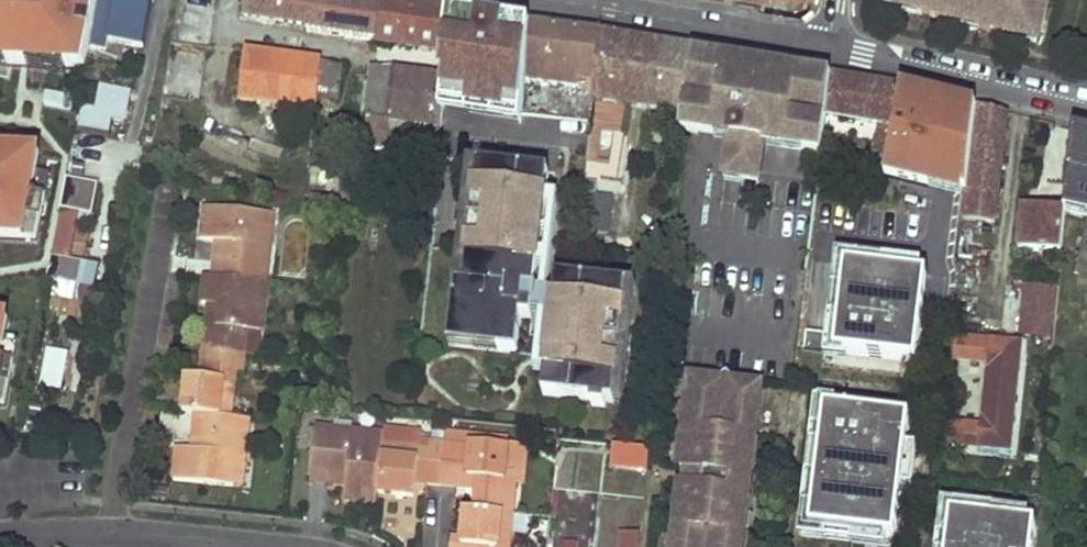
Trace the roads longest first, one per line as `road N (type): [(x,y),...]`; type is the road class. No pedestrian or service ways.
road 1 (residential): [(552,0),(830,47)]
road 2 (residential): [(830,47),(1086,109)]
road 3 (residential): [(0,536),(114,533),(254,546)]

